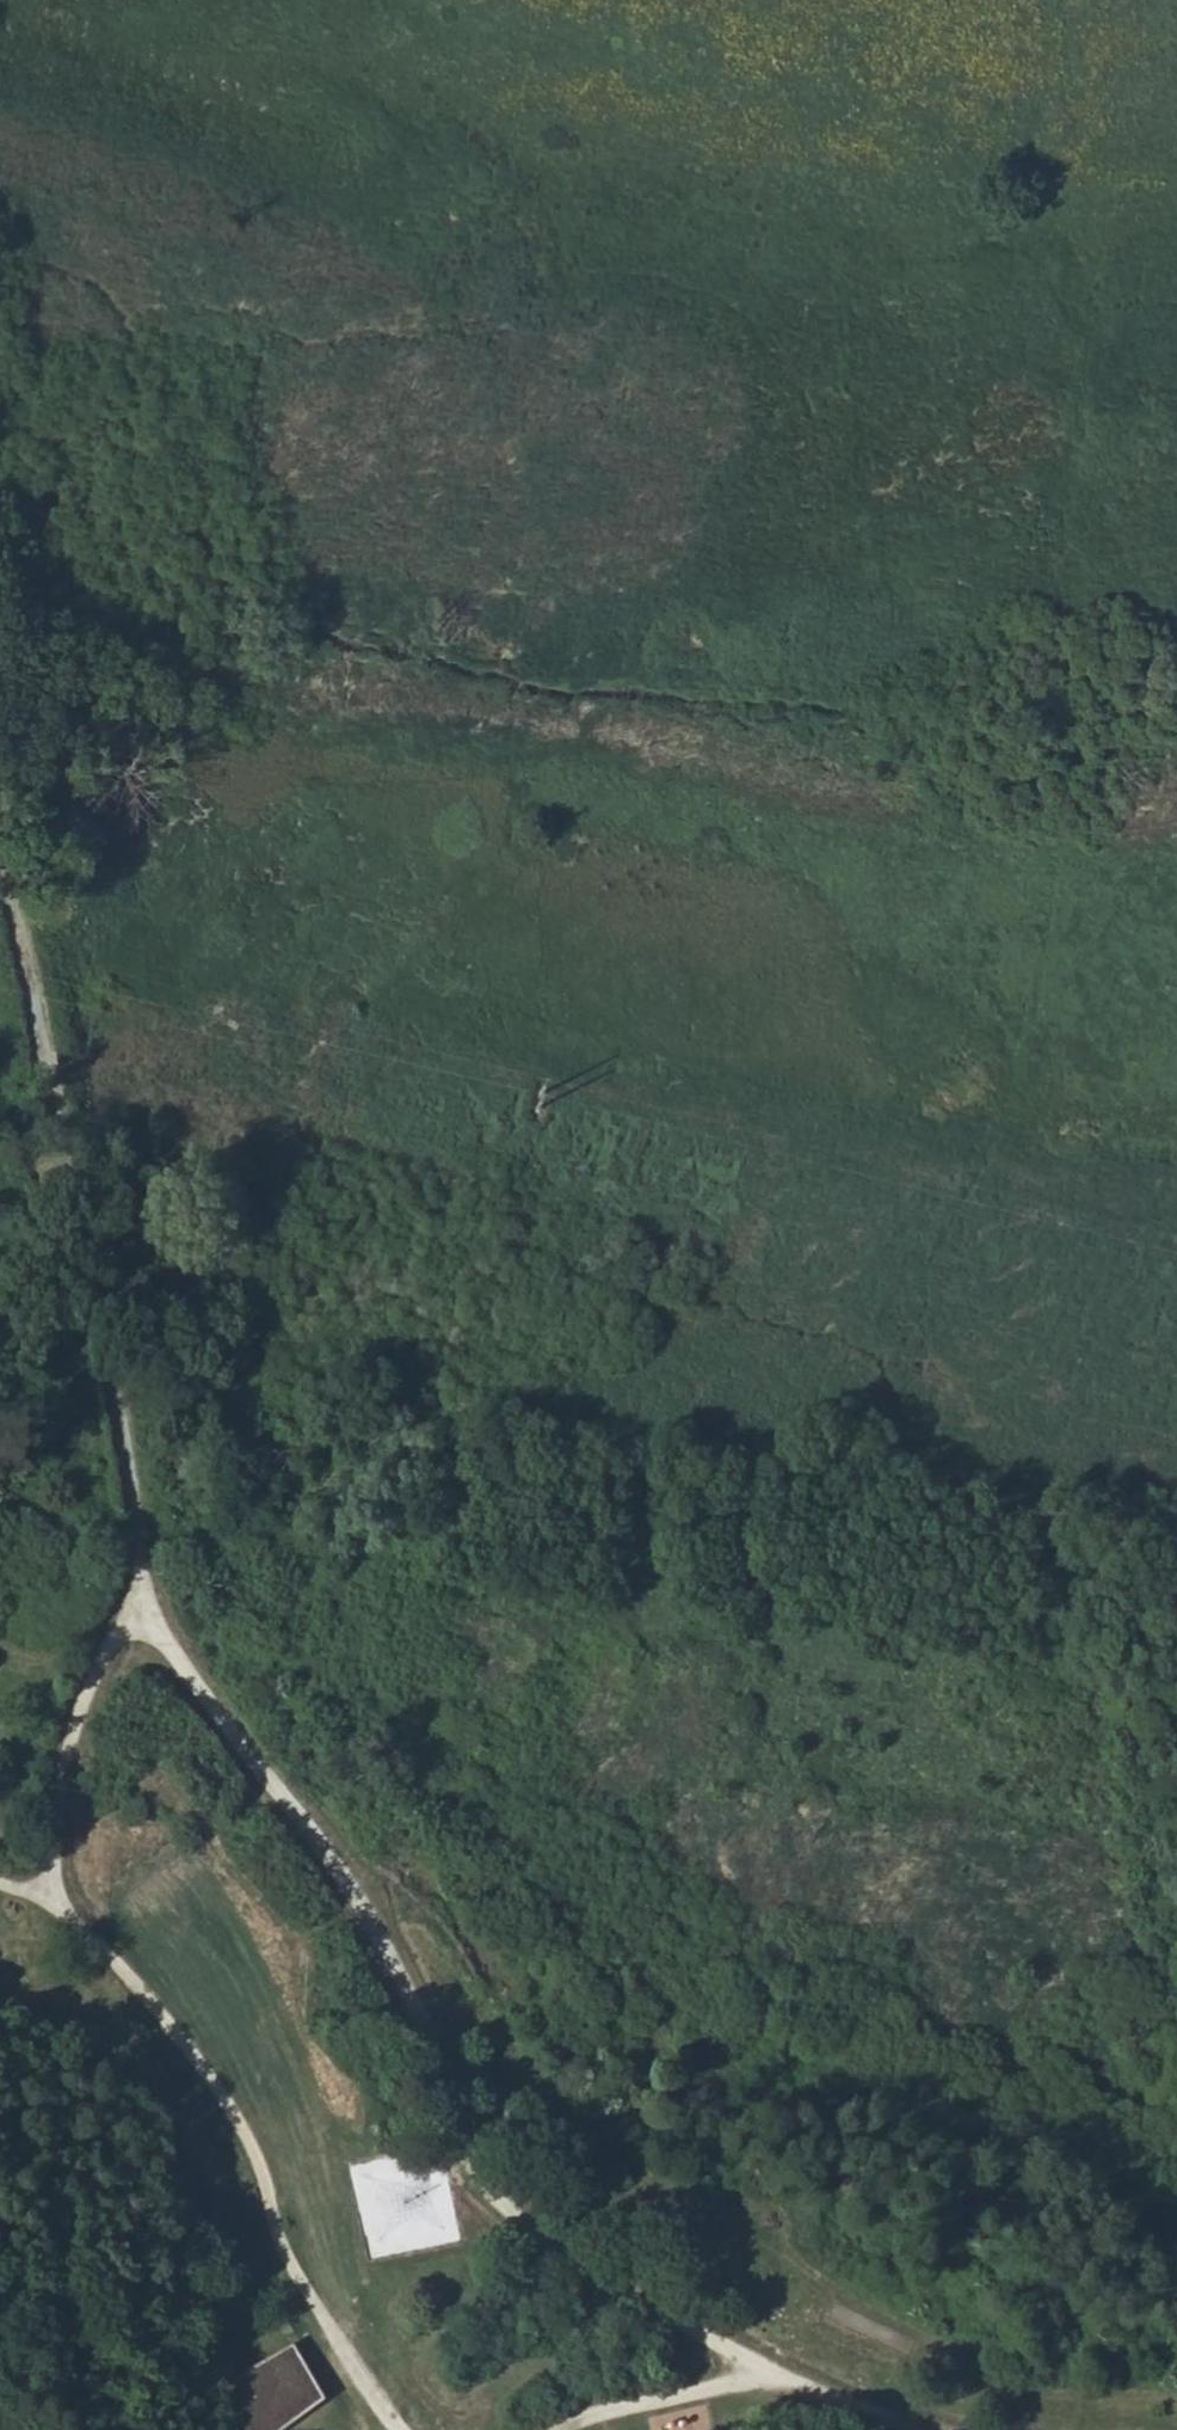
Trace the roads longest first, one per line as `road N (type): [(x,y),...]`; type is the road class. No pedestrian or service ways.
road 1 (track): [(776,2378),(631,2299),(542,2241),(493,2198),(414,2005),(362,1904),(138,1614)]
road 2 (track): [(562,2429),(776,2378)]
road 3 (track): [(931,2429),(776,2378)]

